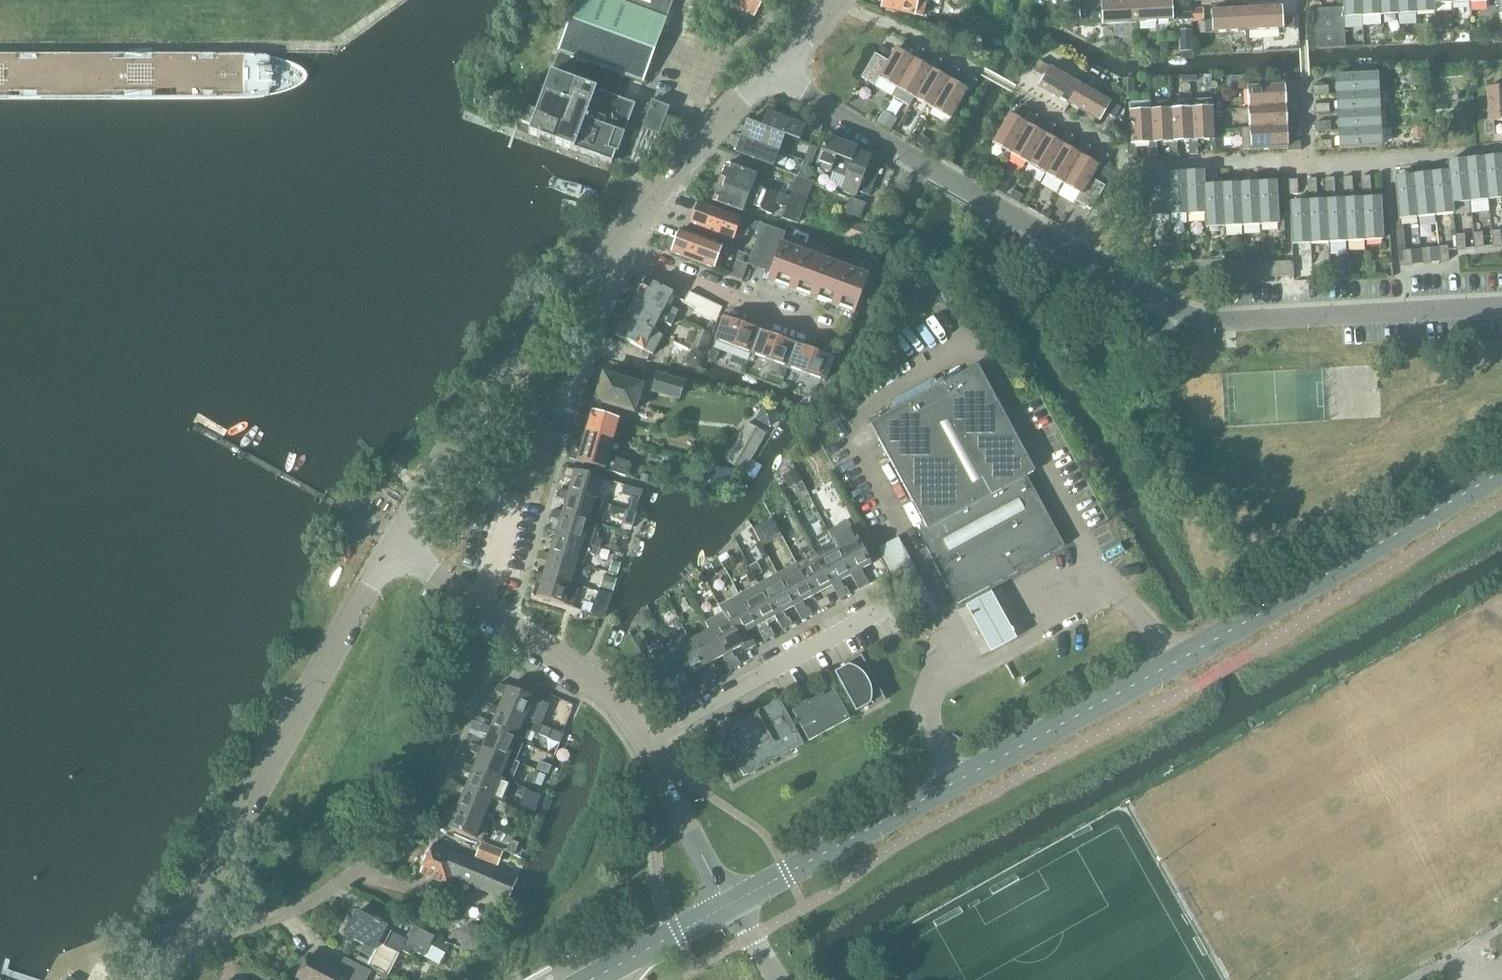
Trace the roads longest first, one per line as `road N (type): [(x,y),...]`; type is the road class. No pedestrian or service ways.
road 1 (secondary): [(735,905),(1229,634),(1501,472)]
road 2 (unclassified): [(1072,255),(1194,320),(1501,303)]
road 3 (residential): [(184,936),(392,560)]
road 4 (residential): [(392,560),(525,344),(602,258)]
road 5 (residential): [(644,744),(509,627),(392,560)]
road 6 (residential): [(644,744),(879,611)]
road 7 (residential): [(184,936),(201,942),(305,912),(390,844)]
road 8 (unclassified): [(975,197),(779,69)]
road 9 (residential): [(621,238),(779,69)]
road 10 (residential): [(1309,165),(1501,150)]
road 11 (residential): [(735,905),(644,744)]
road 12 (residential): [(1126,166),(1309,165)]
road 13 (residential): [(562,427),(612,287),(602,258)]
road 14 (secondary): [(598,979),(735,905)]

